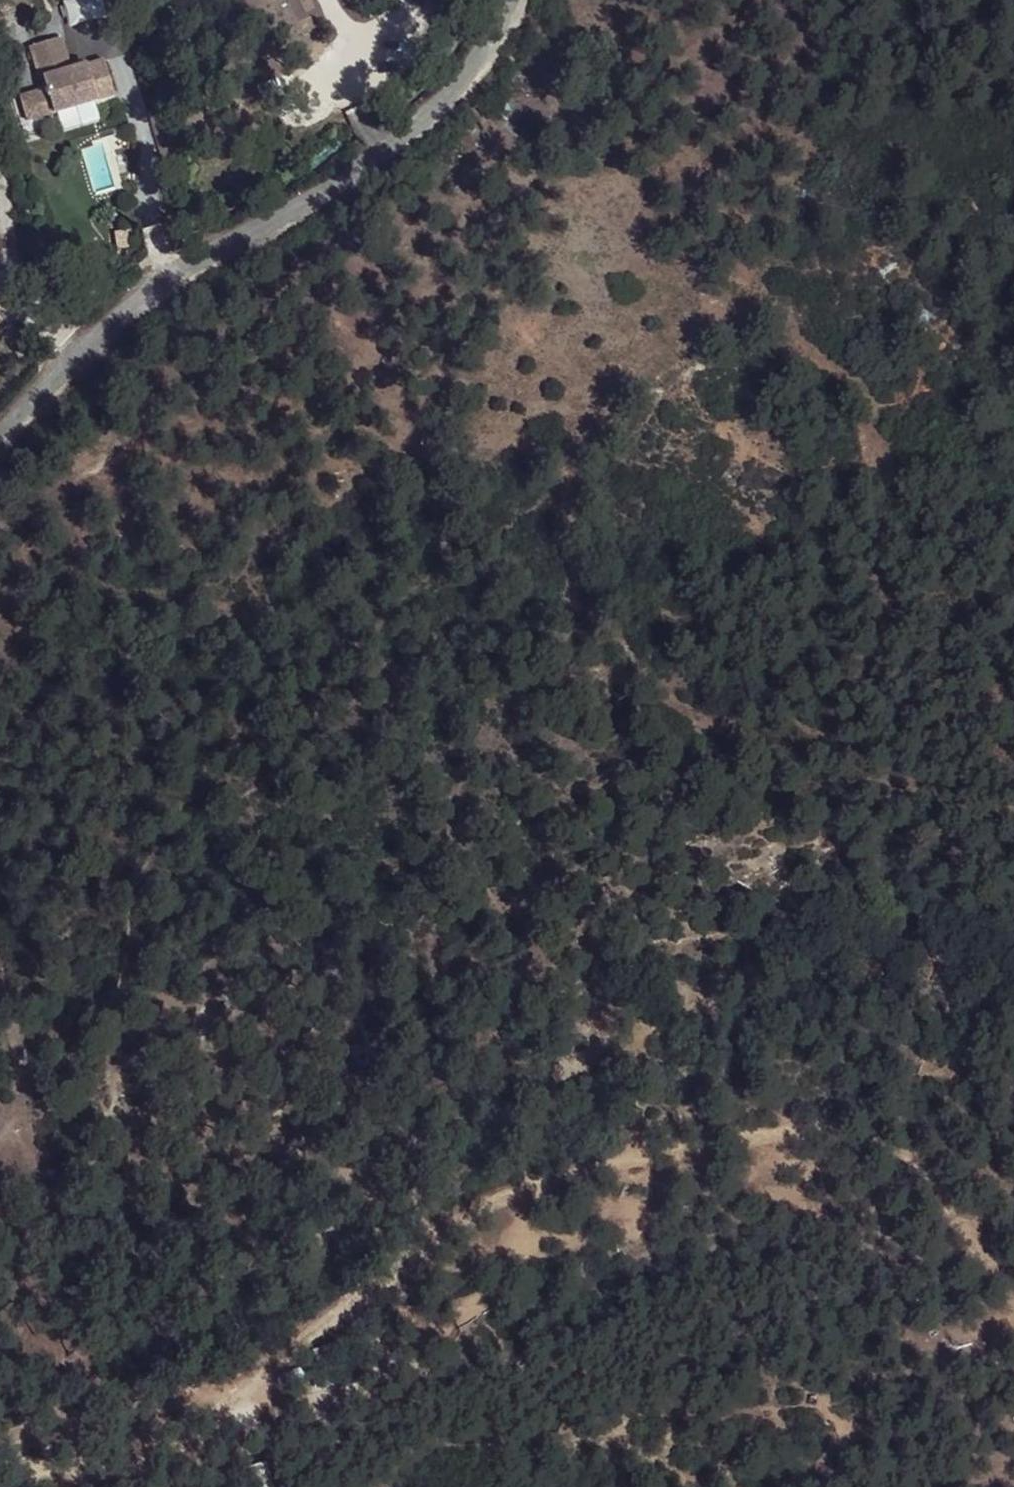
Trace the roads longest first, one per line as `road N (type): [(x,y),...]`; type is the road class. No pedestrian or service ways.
road 1 (unclassified): [(515,0),(461,89),(401,138),(139,297),(0,426)]

